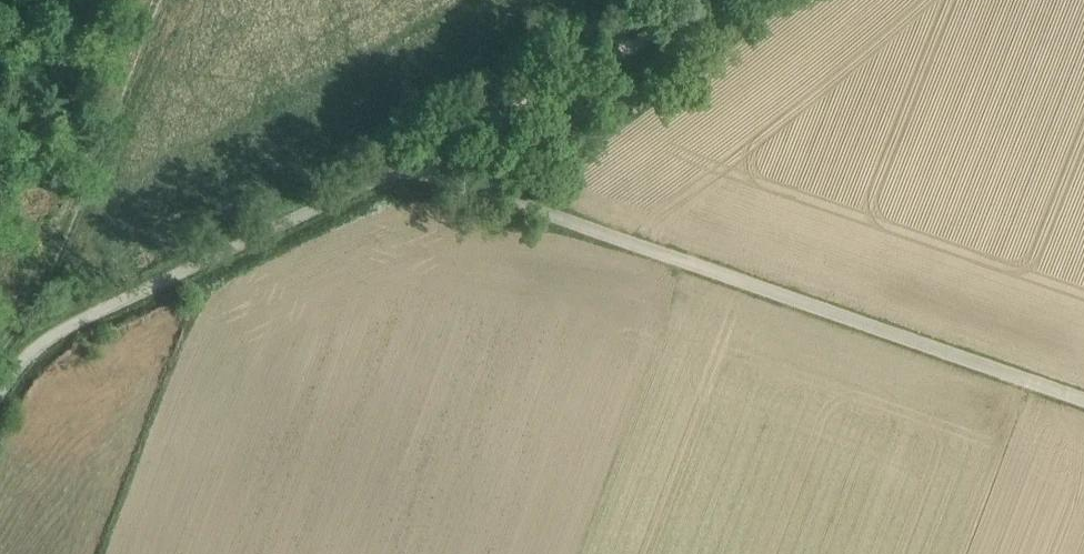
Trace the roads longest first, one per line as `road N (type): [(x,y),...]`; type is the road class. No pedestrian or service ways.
road 1 (track): [(0,397),(25,357),(411,159),(689,0)]
road 2 (unclassified): [(411,159),(1083,397)]
road 3 (track): [(114,0),(0,285)]

